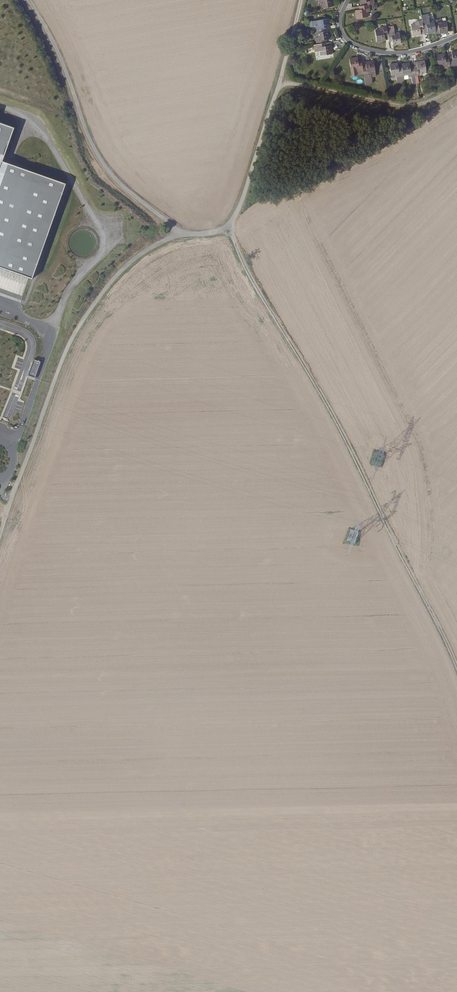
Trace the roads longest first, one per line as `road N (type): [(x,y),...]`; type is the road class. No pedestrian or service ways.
road 1 (track): [(456,671),(310,374),(241,261),(231,224)]
road 2 (track): [(281,81),(231,224),(189,235),(100,158),(30,0)]
road 3 (track): [(0,536),(46,386),(86,315),(140,252),(189,235)]
road 4 (residential): [(456,85),(405,105),(281,81),(301,0)]
road 5 (residential): [(456,36),(409,53),(360,47),(340,25),(348,0)]

